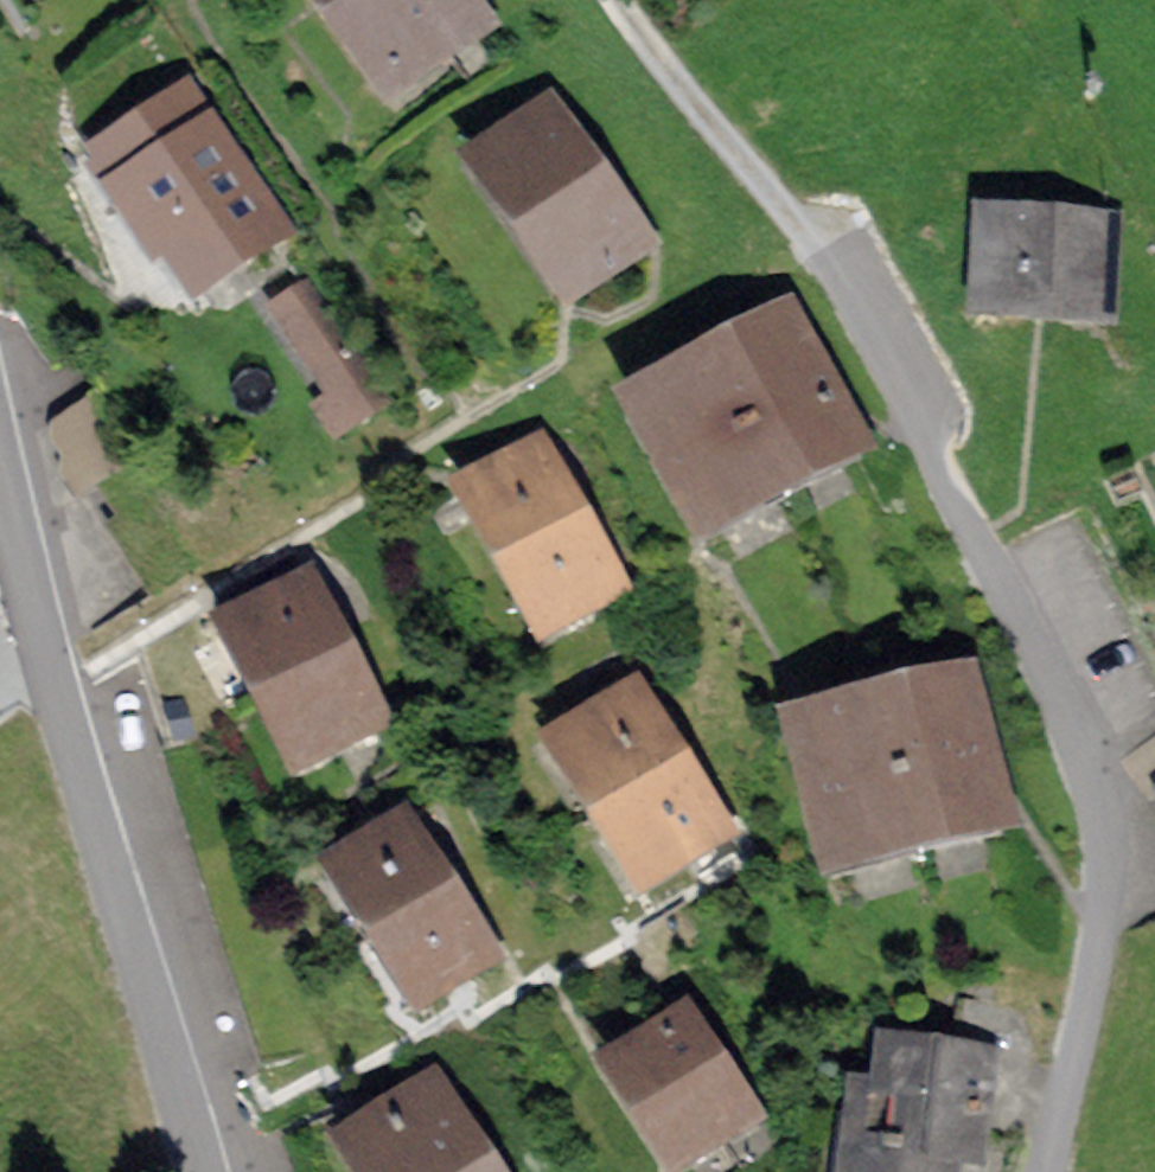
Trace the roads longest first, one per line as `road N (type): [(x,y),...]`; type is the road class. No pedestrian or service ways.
road 1 (residential): [(1044,1171),(1107,898),(1105,831),(1080,749),(922,436),(808,241),(625,0)]
road 2 (unclassified): [(209,1171),(58,699),(0,448)]

